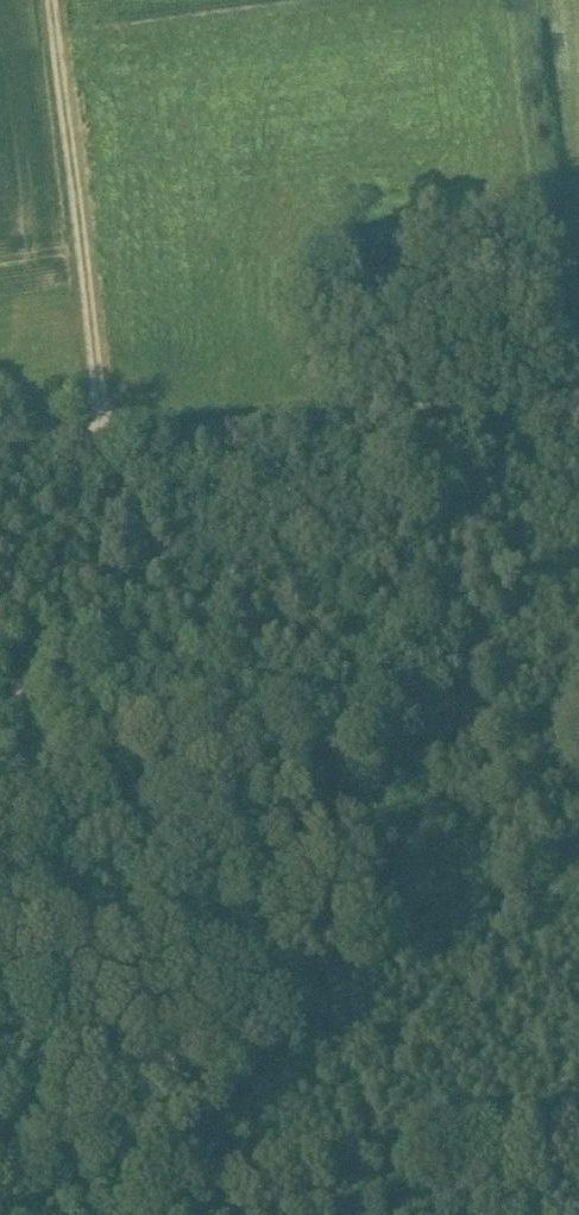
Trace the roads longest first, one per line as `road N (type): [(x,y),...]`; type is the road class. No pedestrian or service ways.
road 1 (unclassified): [(0,456),(578,396)]
road 2 (track): [(52,0),(104,445)]

